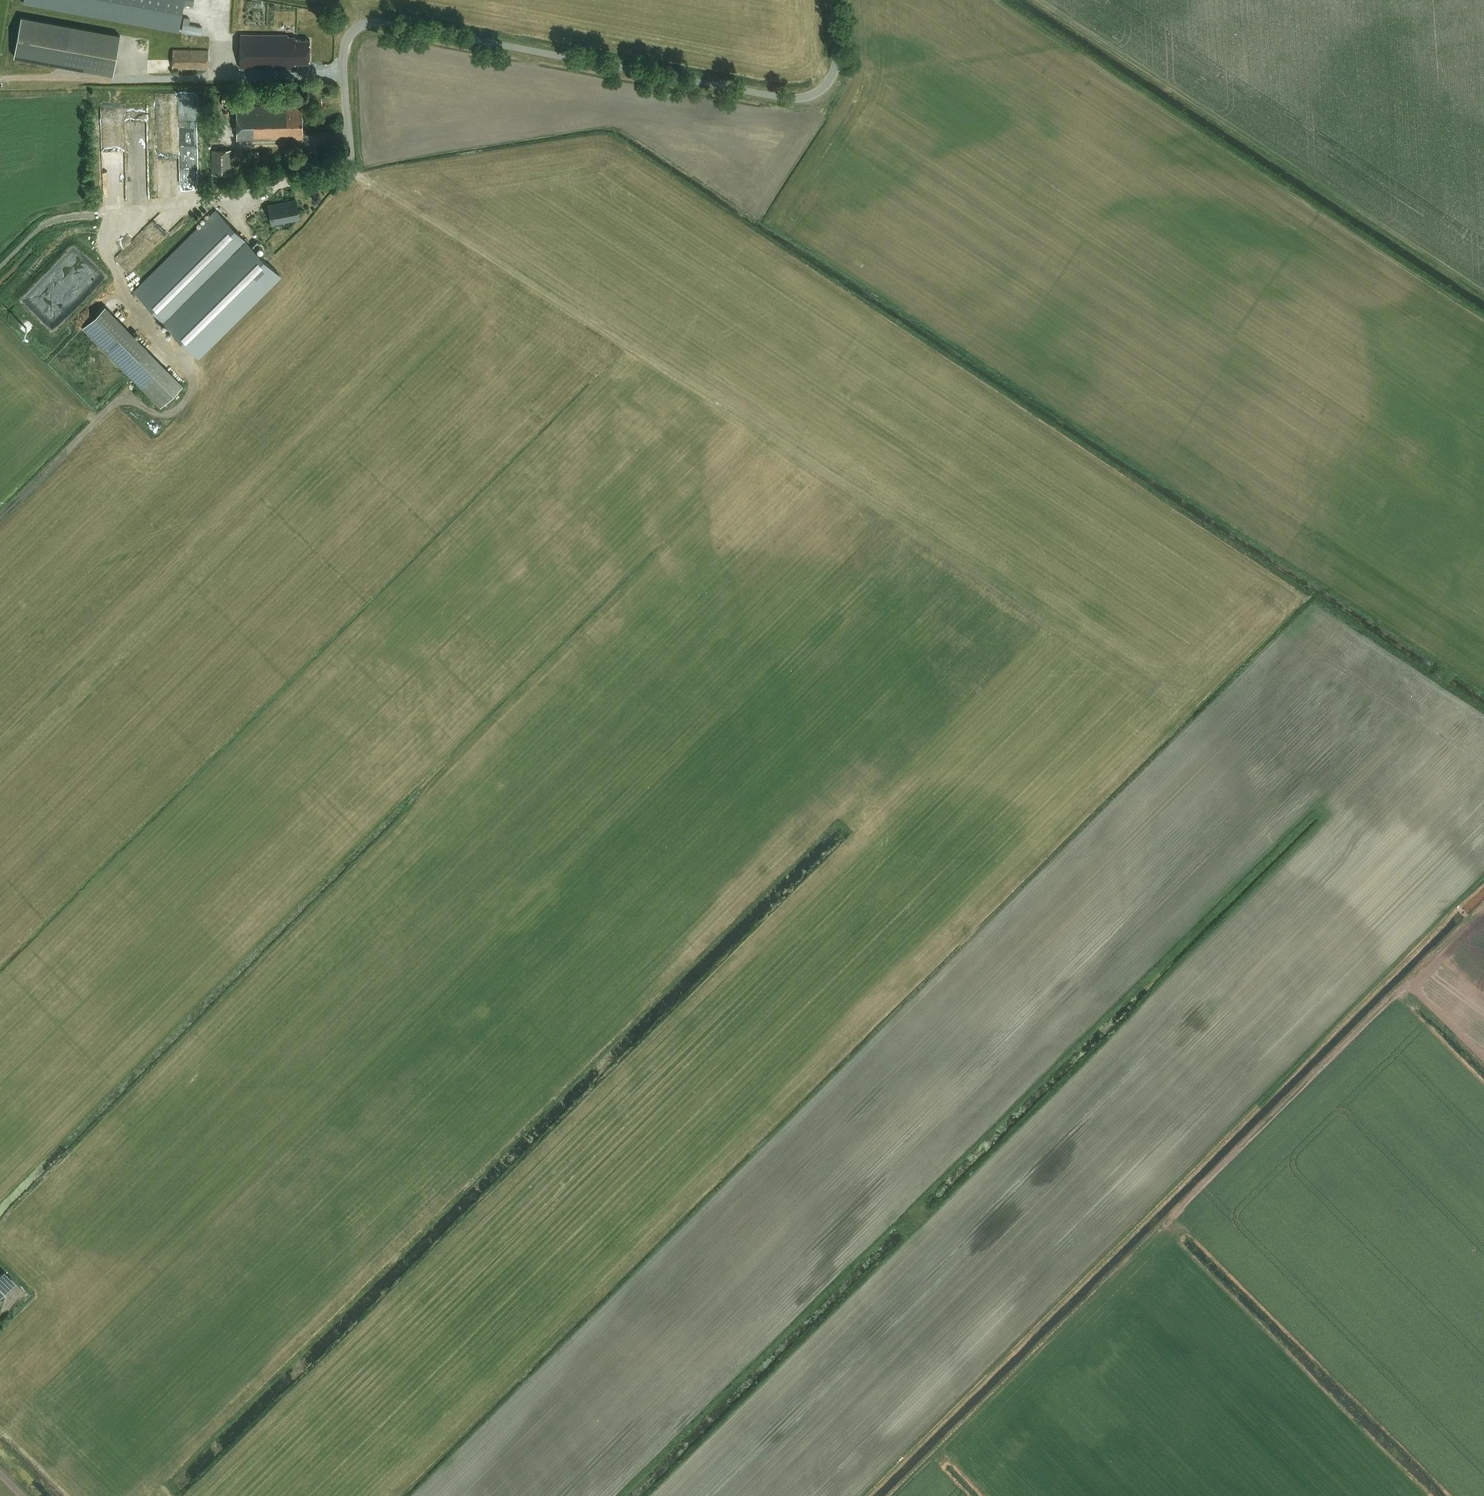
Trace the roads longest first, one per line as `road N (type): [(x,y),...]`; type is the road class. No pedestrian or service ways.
road 1 (unclassified): [(341,171),(348,155),(344,52),(365,25),(795,100),(818,93),(832,78),(834,0)]
road 2 (track): [(0,518),(112,406),(134,403),(166,414),(188,396),(189,374),(137,316),(106,249),(135,208)]

